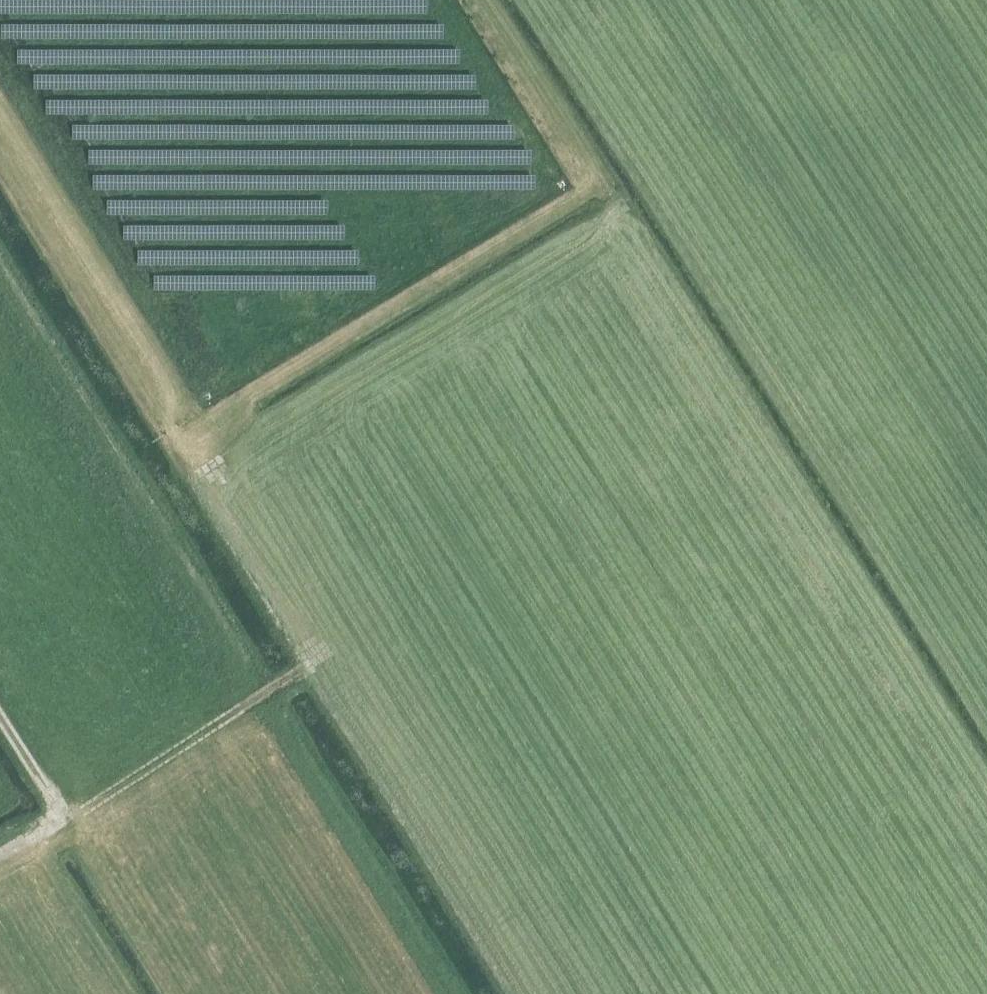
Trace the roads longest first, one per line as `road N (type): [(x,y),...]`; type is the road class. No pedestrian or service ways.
road 1 (track): [(0,720),(59,815),(0,851)]

